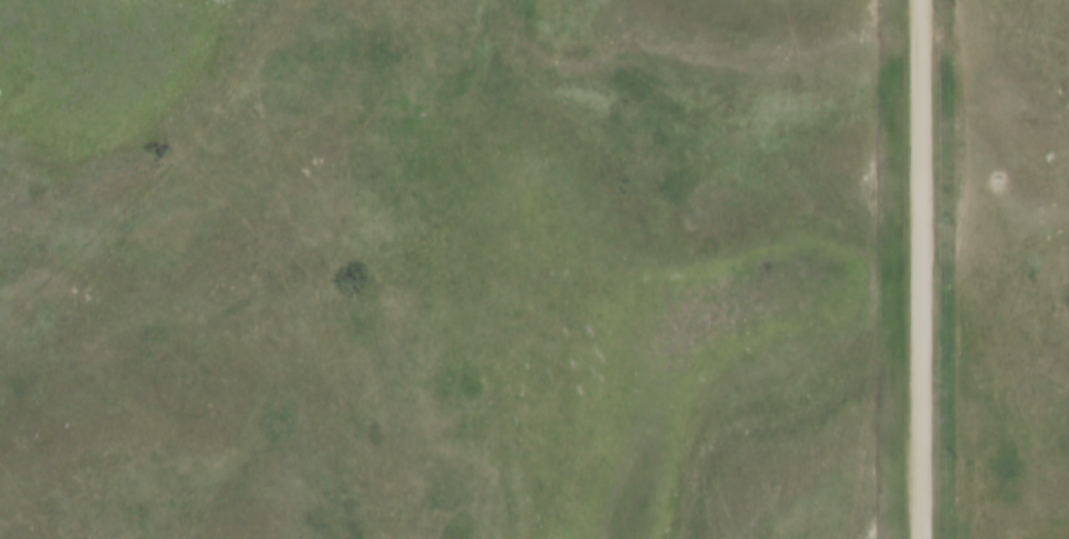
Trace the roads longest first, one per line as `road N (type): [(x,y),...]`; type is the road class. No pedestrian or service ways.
road 1 (residential): [(922,538),(921,0)]

